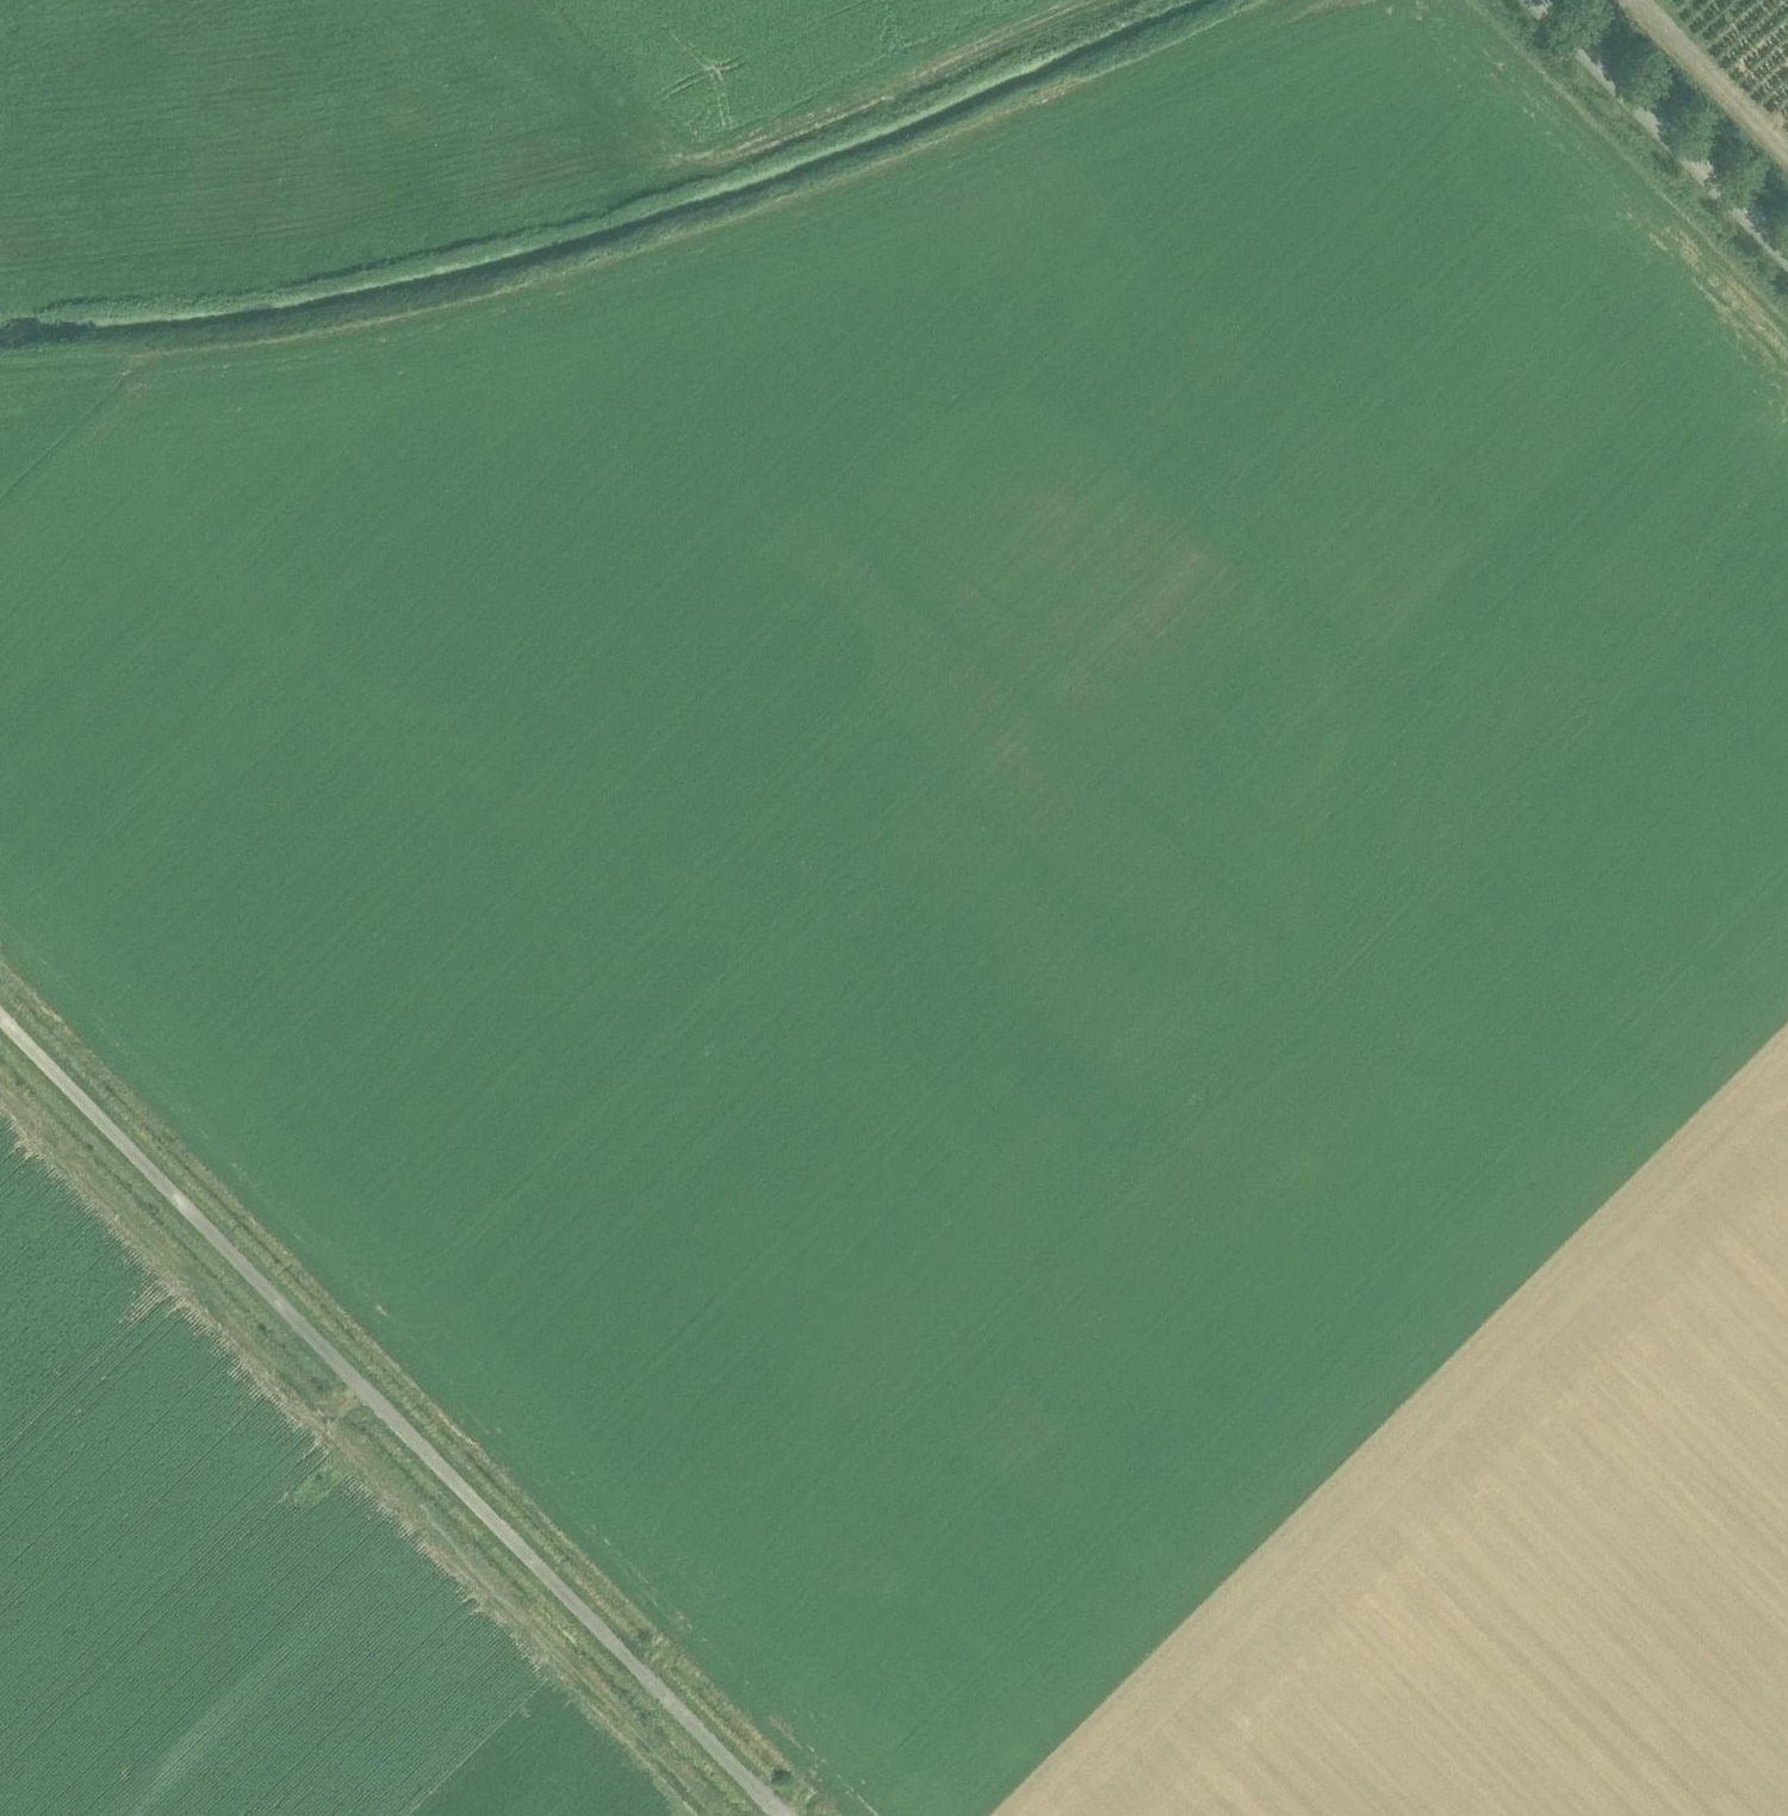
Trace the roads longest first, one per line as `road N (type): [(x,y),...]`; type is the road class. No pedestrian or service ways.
road 1 (unclassified): [(782,1815),(0,1018)]
road 2 (unclassified): [(1787,270),(1516,0)]

